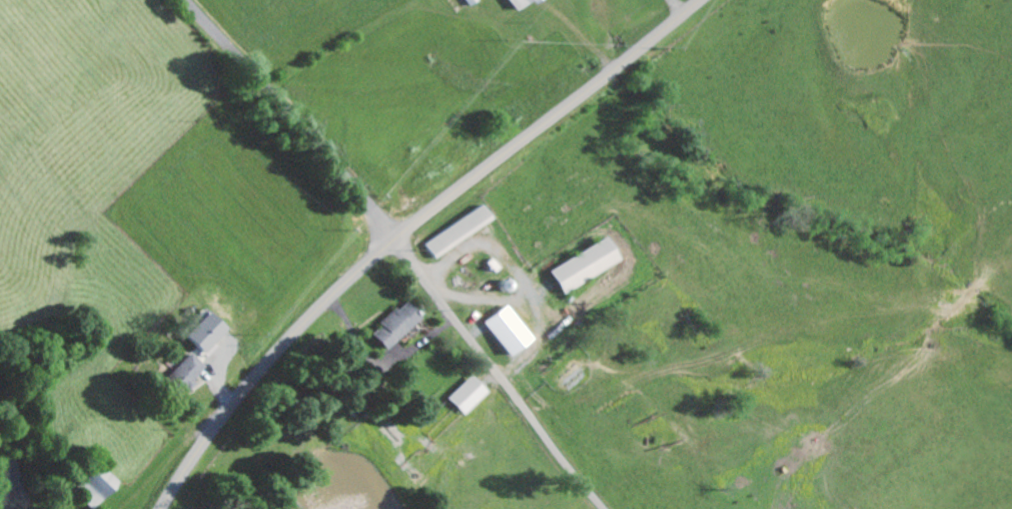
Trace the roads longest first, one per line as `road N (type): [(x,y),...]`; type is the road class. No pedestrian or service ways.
road 1 (secondary): [(160,508),(249,382),(327,301),(700,0)]
road 2 (residential): [(601,508),(393,242)]
road 3 (residential): [(393,242),(184,0)]

